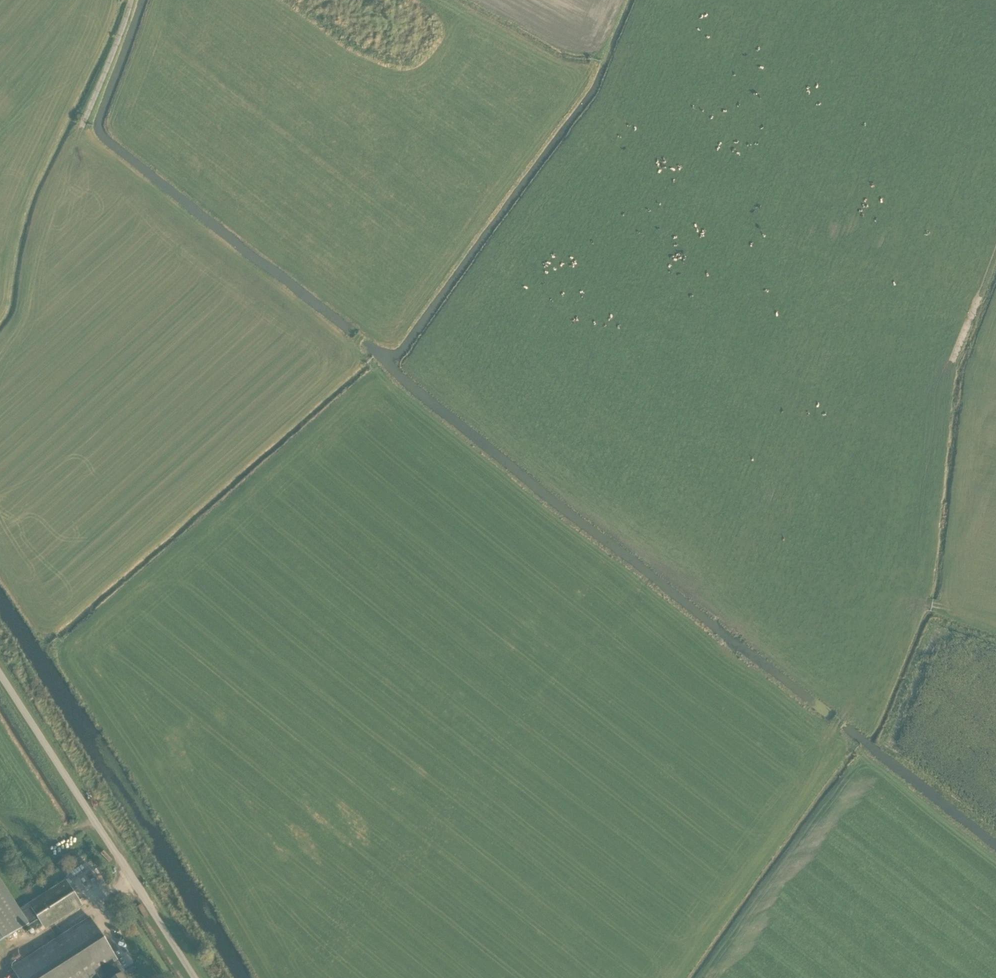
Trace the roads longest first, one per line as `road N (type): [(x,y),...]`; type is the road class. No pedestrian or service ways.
road 1 (unclassified): [(196,977),(0,673)]

